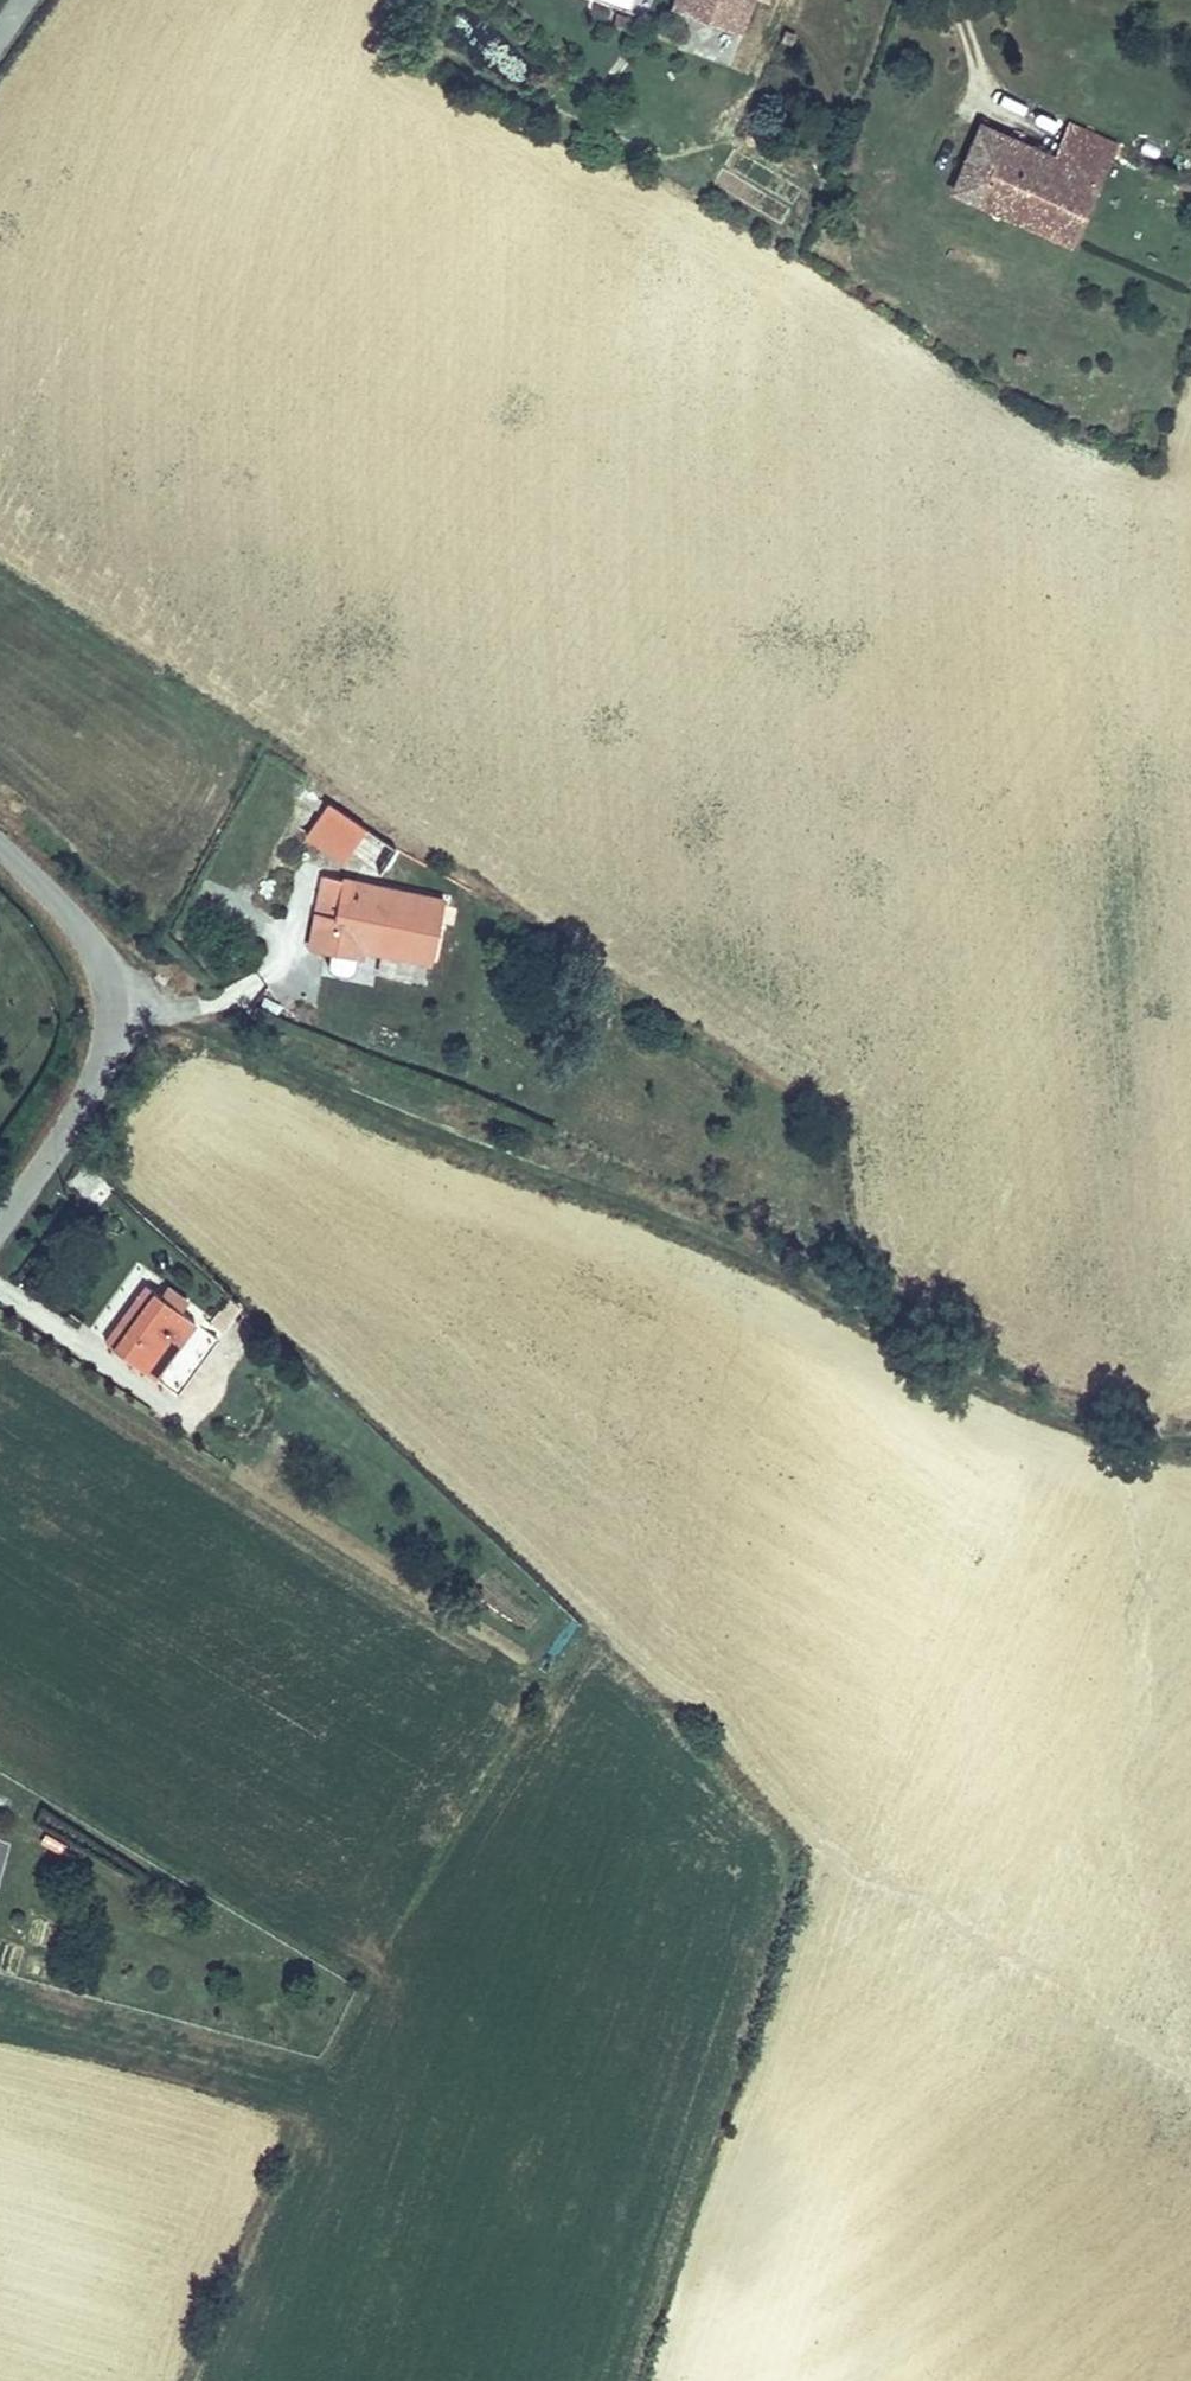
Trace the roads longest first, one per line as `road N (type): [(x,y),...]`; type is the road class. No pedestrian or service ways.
road 1 (track): [(118,1015),(209,1041),(436,1147),(688,1228),(810,1289),(972,1388),(1086,1431),(1190,1446)]
road 2 (tertiary): [(0,847),(106,952),(118,1015),(84,1096),(0,1219)]

